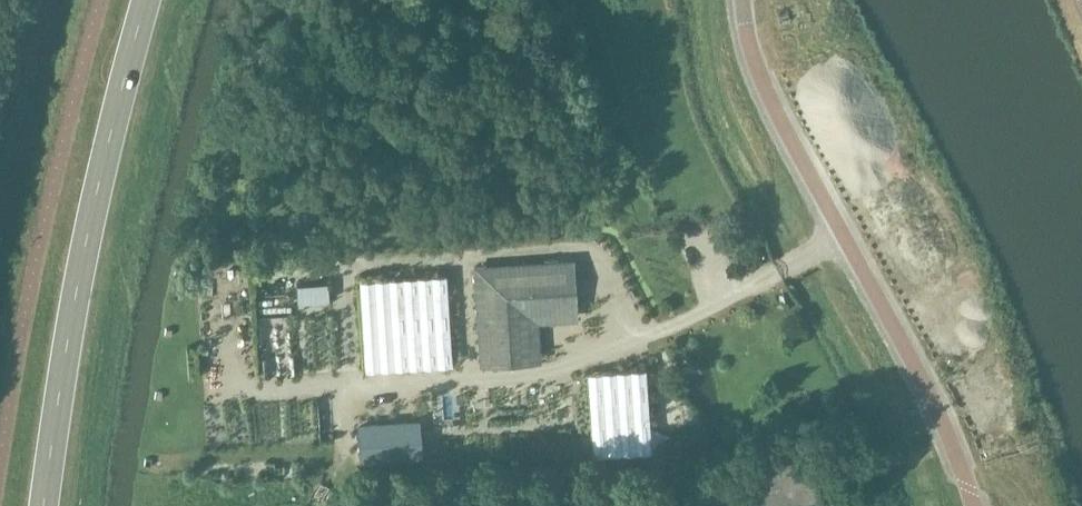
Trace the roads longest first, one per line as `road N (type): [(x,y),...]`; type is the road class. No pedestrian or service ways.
road 1 (residential): [(977,505),(932,396),(778,111),(745,0)]
road 2 (secondary): [(47,505),(73,323),(148,0)]

